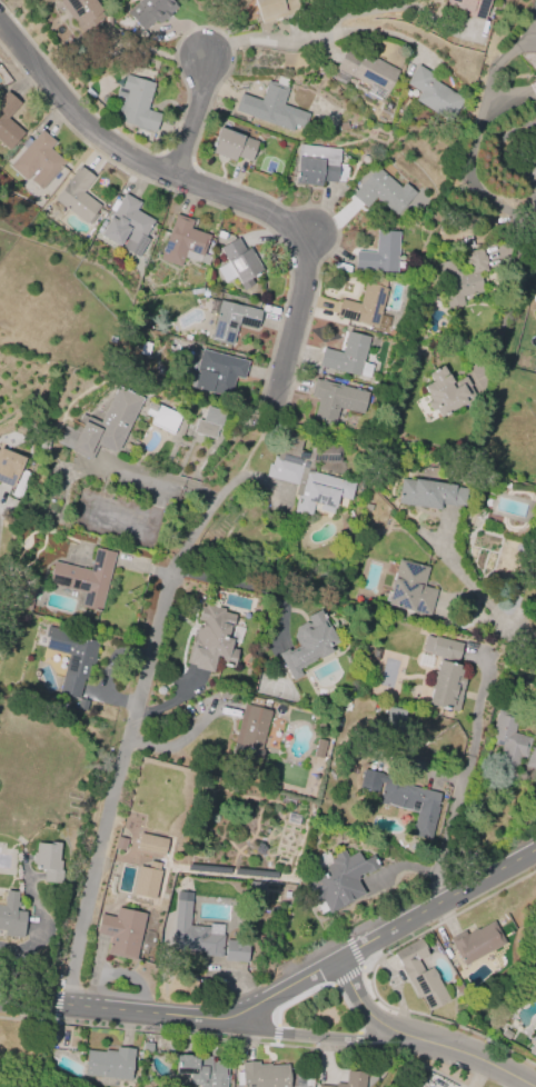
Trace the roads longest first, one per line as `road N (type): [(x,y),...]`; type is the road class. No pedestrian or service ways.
road 1 (residential): [(69,1014),(168,587),(190,542),(245,472)]
road 2 (residential): [(0,1005),(69,1014),(240,1013),(535,853)]
road 3 (residential): [(277,410),(315,236),(178,183),(87,129),(0,22)]
road 4 (residential): [(240,1013),(271,1029),(460,1049)]
road 5 (residential): [(341,961),(365,1007),(383,1023),(460,1049)]
road 6 (residential): [(178,183),(204,60)]

